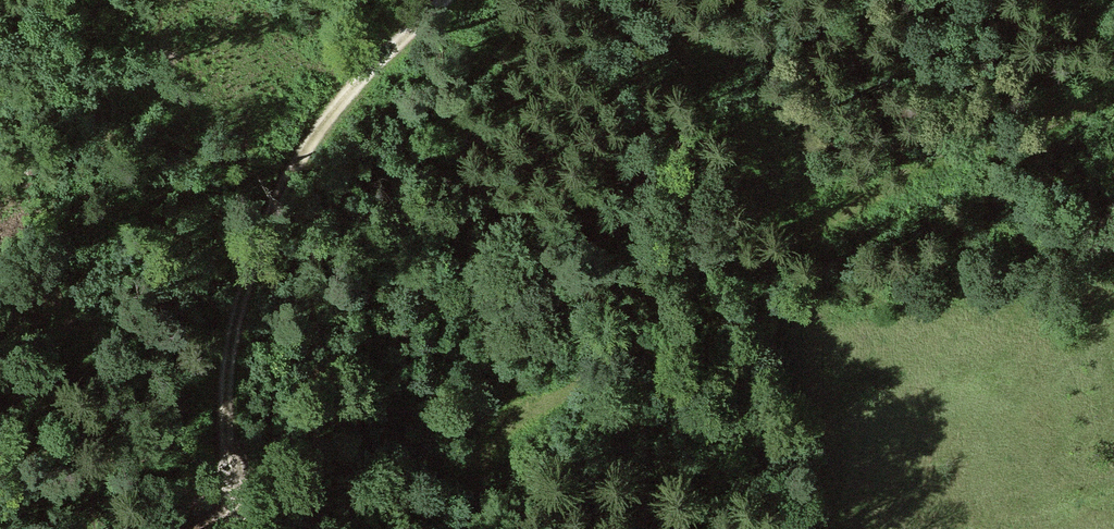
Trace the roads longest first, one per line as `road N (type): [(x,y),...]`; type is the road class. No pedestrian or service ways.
road 1 (track): [(519,421),(900,180),(1113,99)]
road 2 (track): [(250,528),(231,463),(227,380),(269,223),(321,127),(449,0)]
road 3 (trunk): [(545,0),(0,206)]
road 4 (track): [(869,528),(798,240)]

